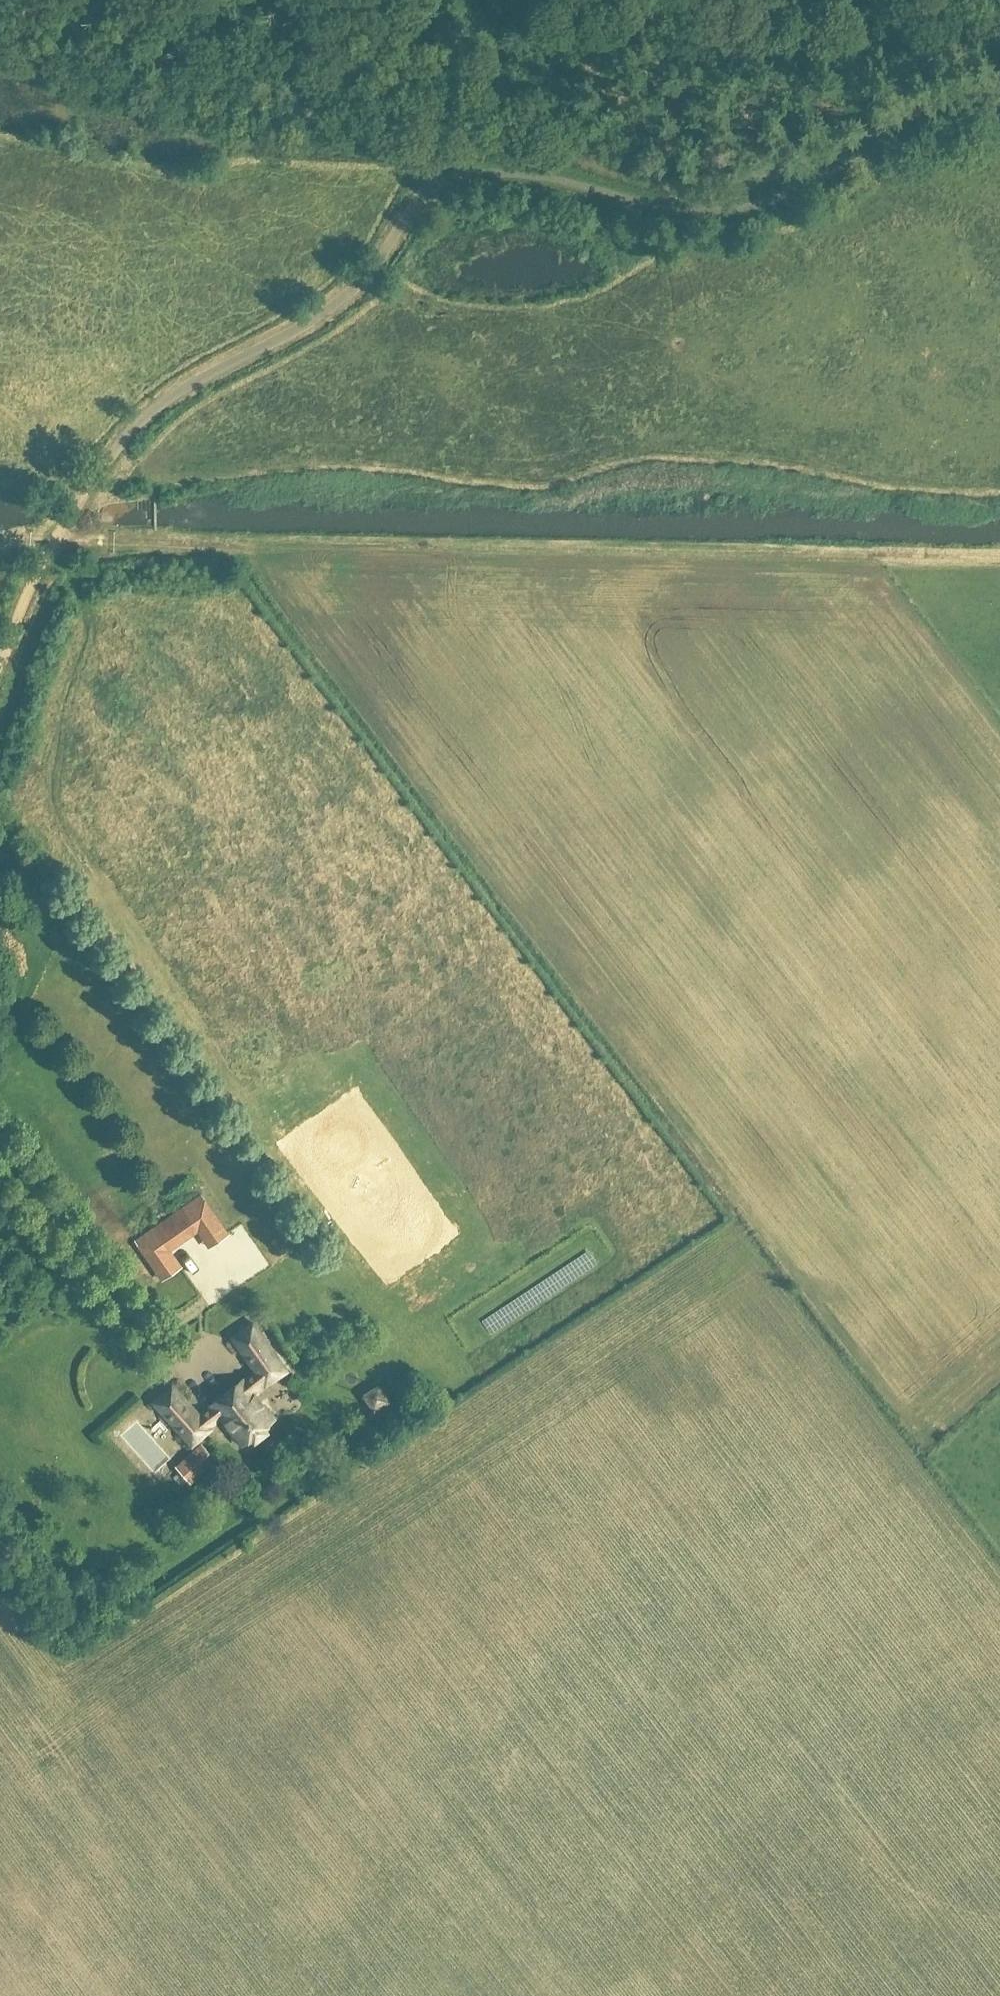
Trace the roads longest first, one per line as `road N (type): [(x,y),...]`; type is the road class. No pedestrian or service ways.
road 1 (unclassified): [(0,670),(47,556),(121,442),(186,387),(297,330),(355,290),(419,200),(443,182),(537,174),(665,205),(744,206),(951,118),(999,110)]

